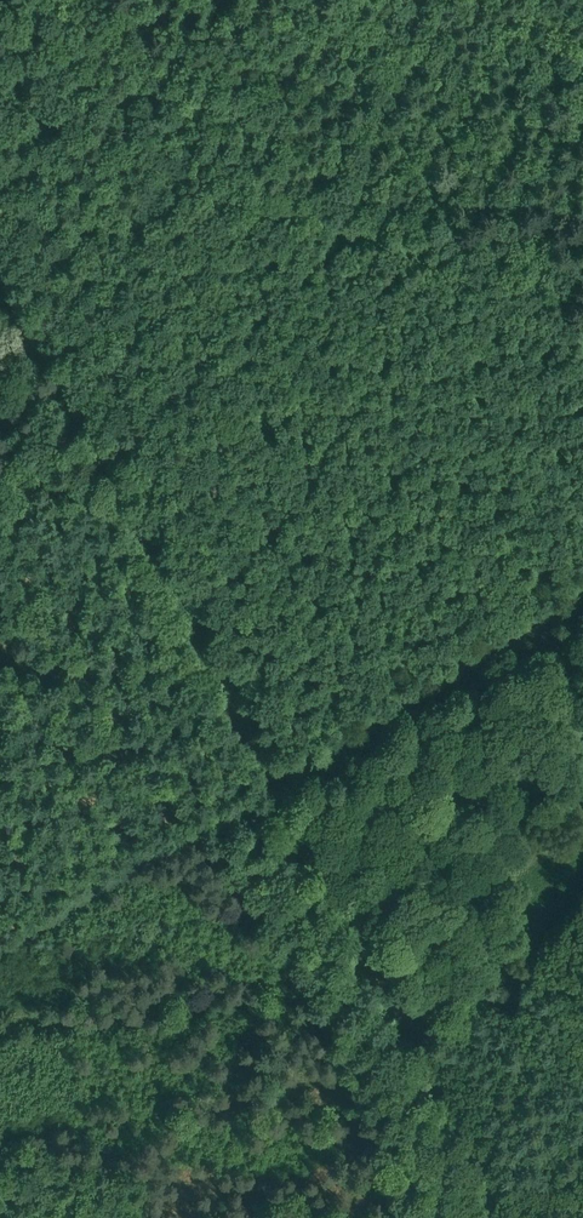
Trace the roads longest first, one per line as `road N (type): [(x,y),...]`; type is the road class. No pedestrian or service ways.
road 1 (track): [(277,782),(0,267)]
road 2 (track): [(515,1217),(277,782)]
road 3 (track): [(277,782),(582,600)]
road 4 (track): [(277,782),(0,950)]

